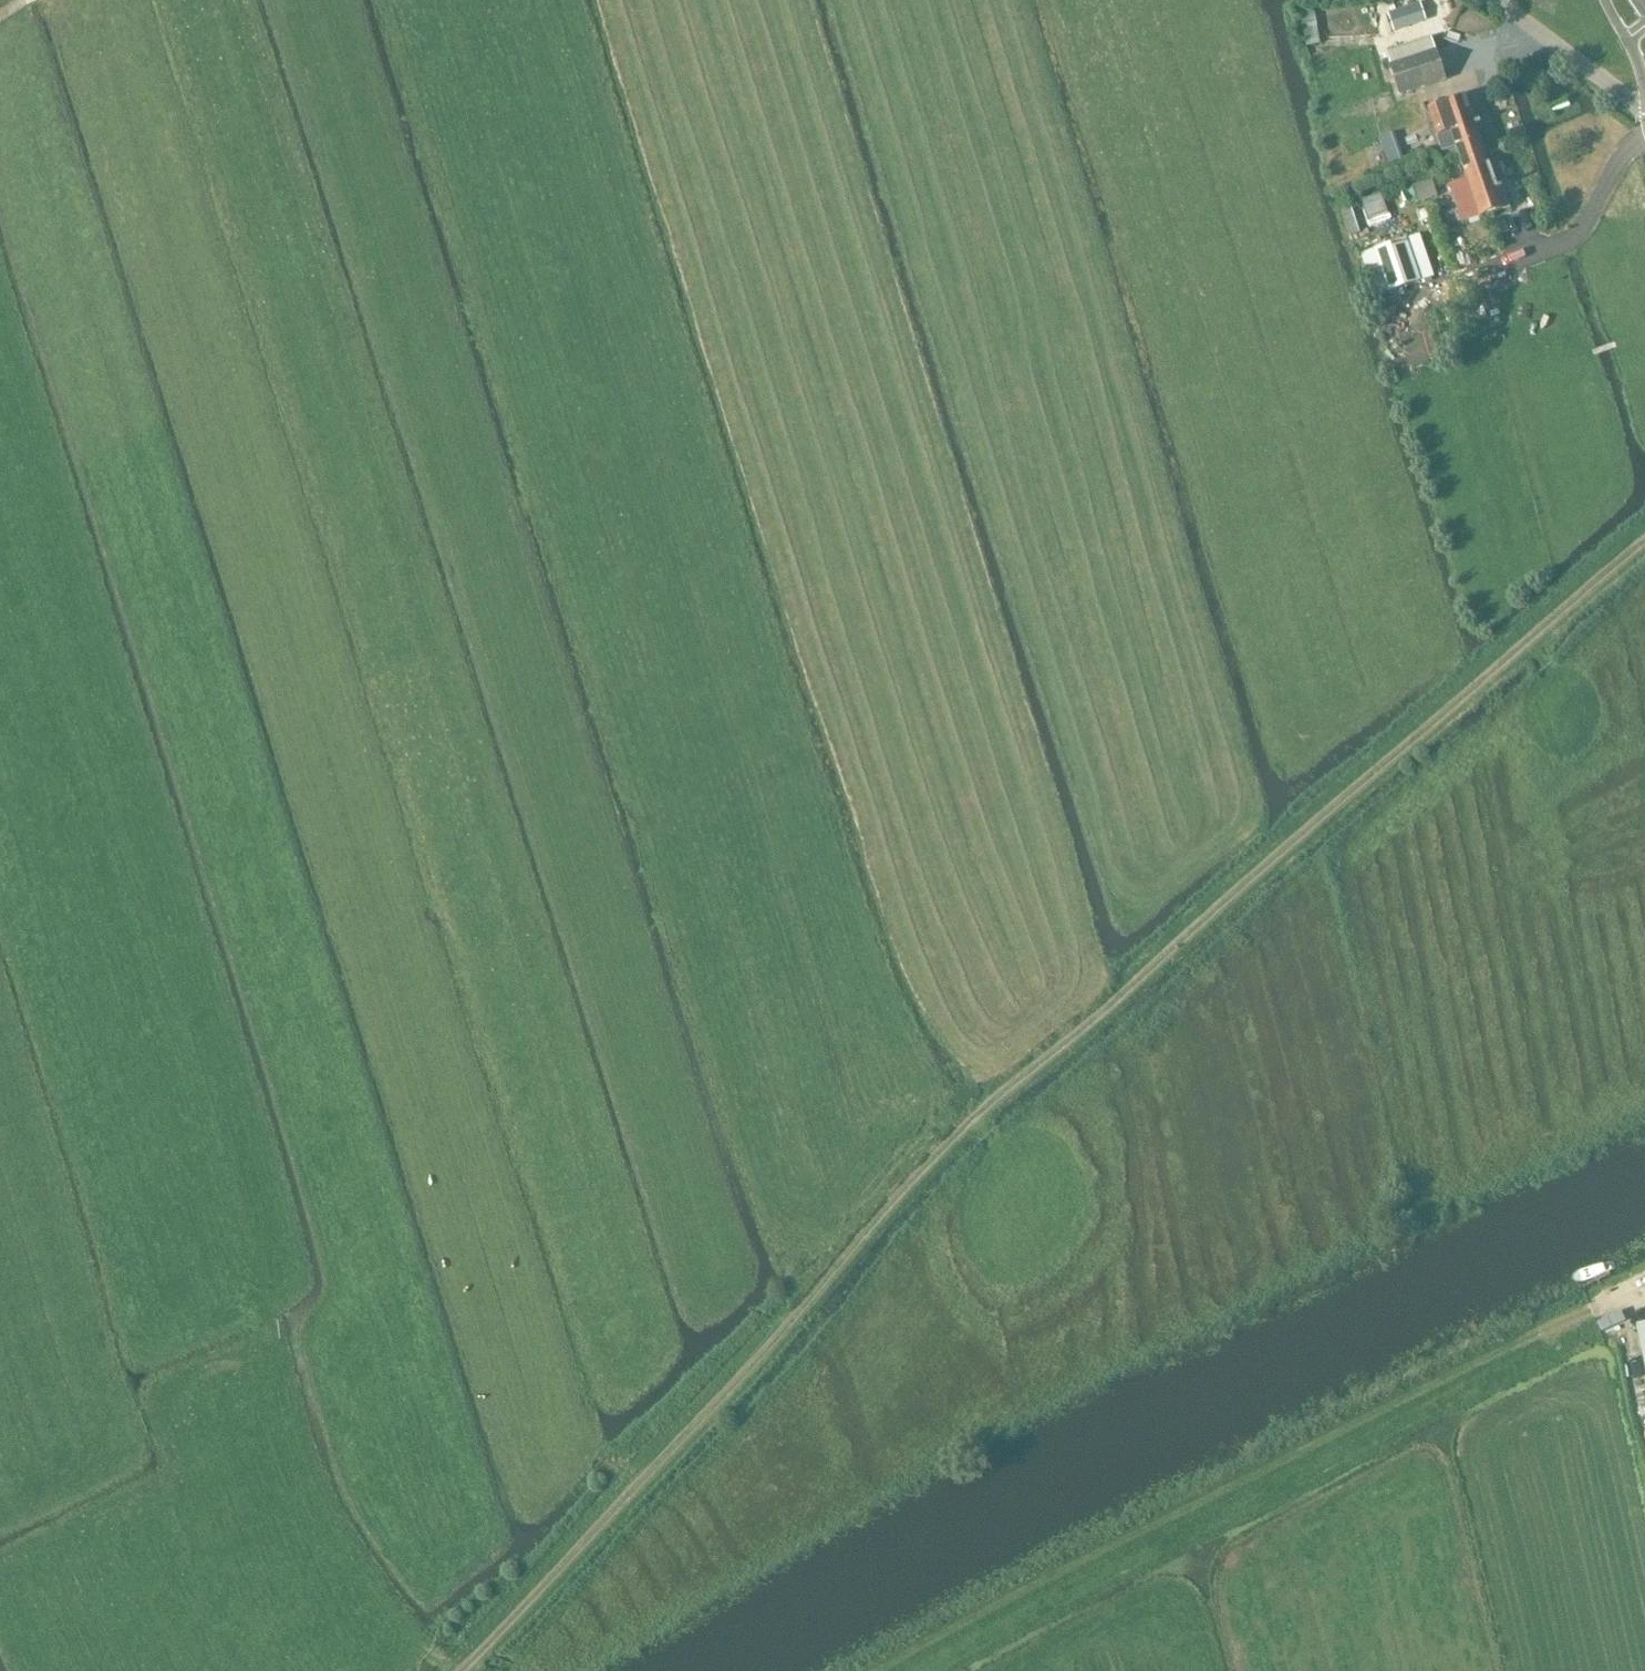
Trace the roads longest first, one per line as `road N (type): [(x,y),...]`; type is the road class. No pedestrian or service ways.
road 1 (track): [(459,1670),(972,1121),(1644,542)]
road 2 (unclassified): [(1511,0),(1644,110)]

